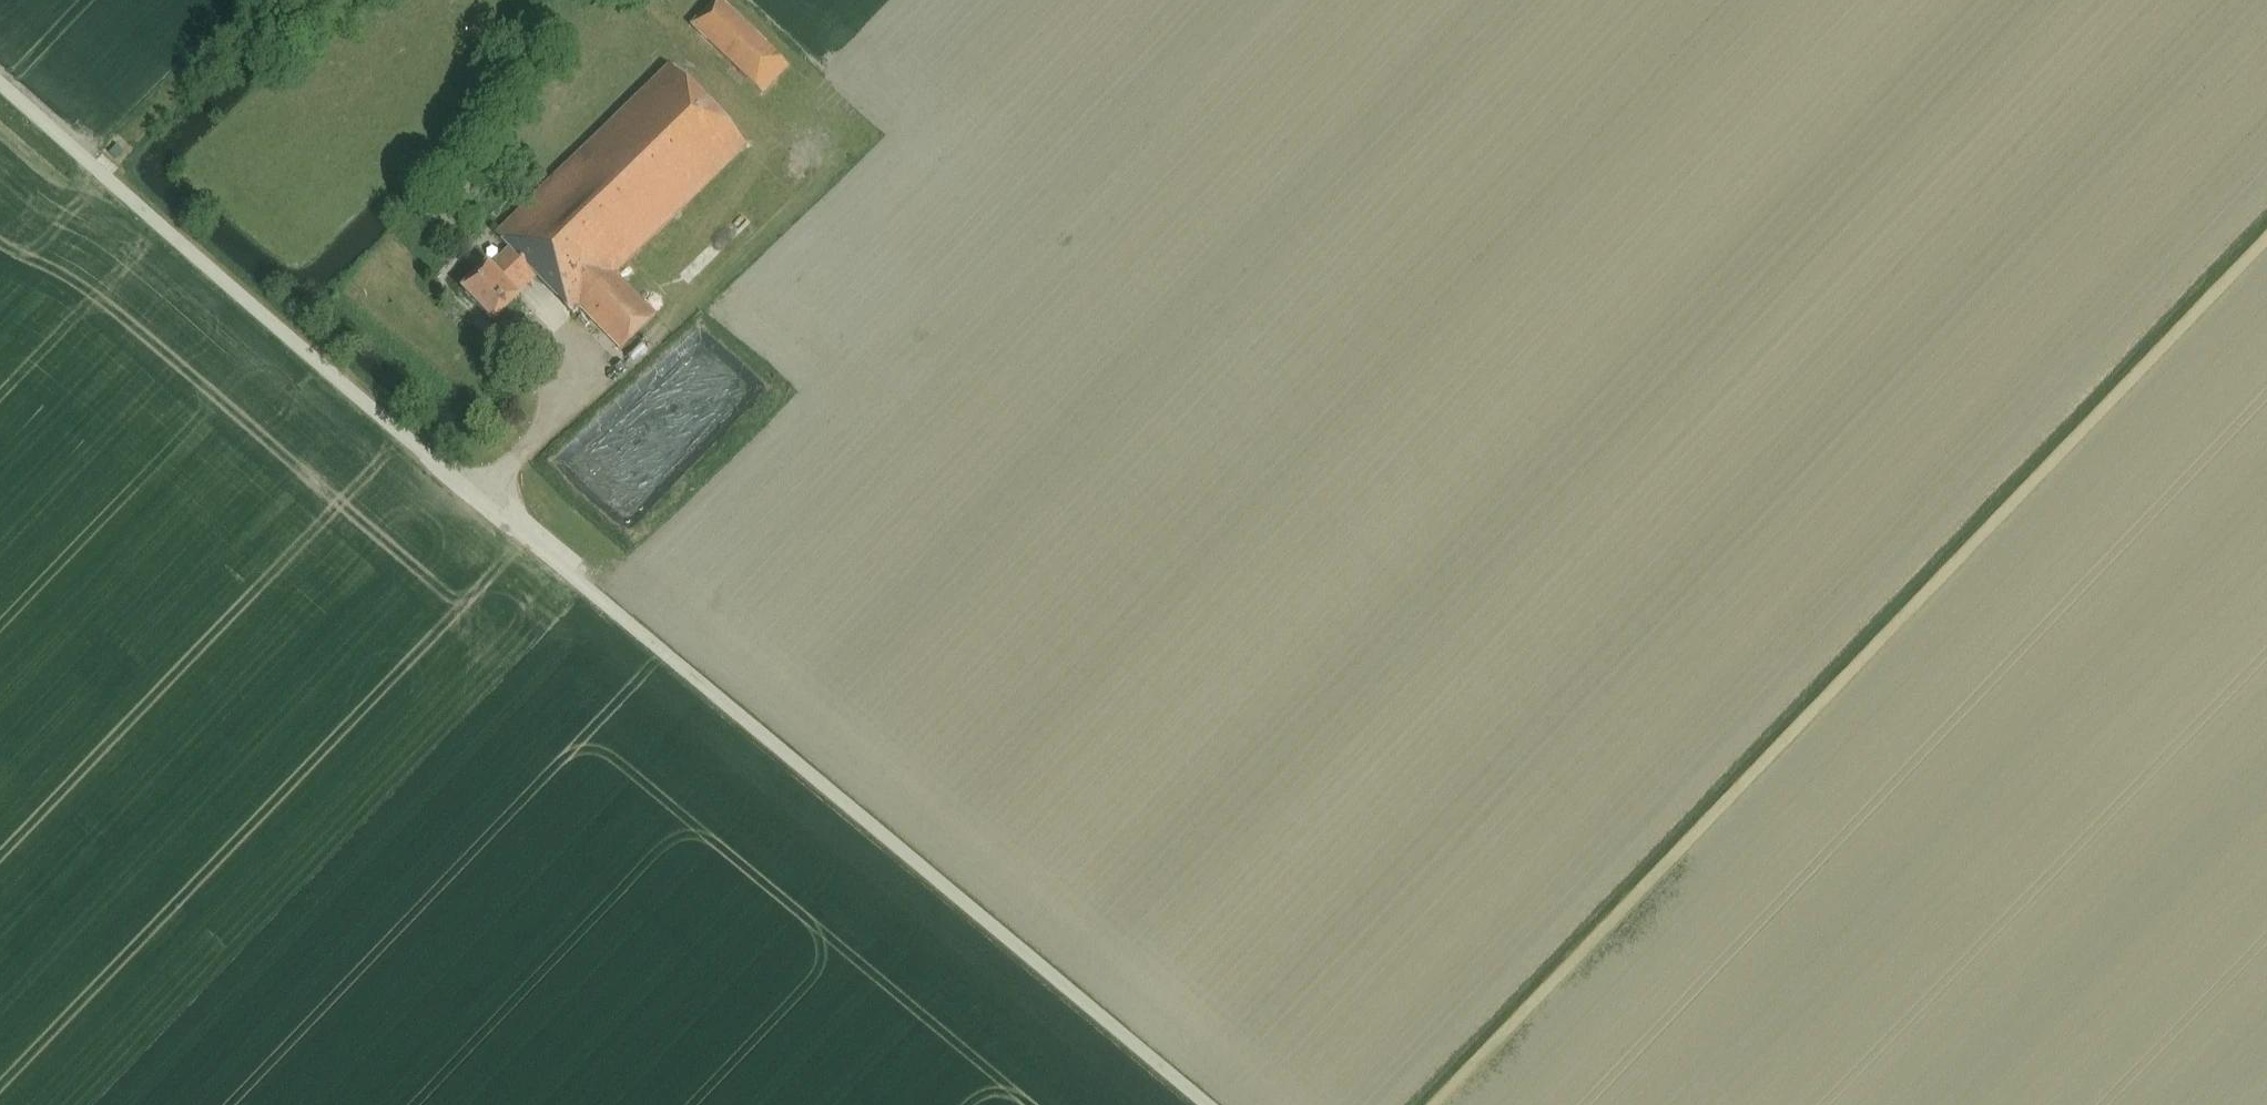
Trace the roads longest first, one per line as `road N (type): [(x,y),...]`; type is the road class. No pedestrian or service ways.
road 1 (unclassified): [(1208,1104),(483,503),(0,84)]

